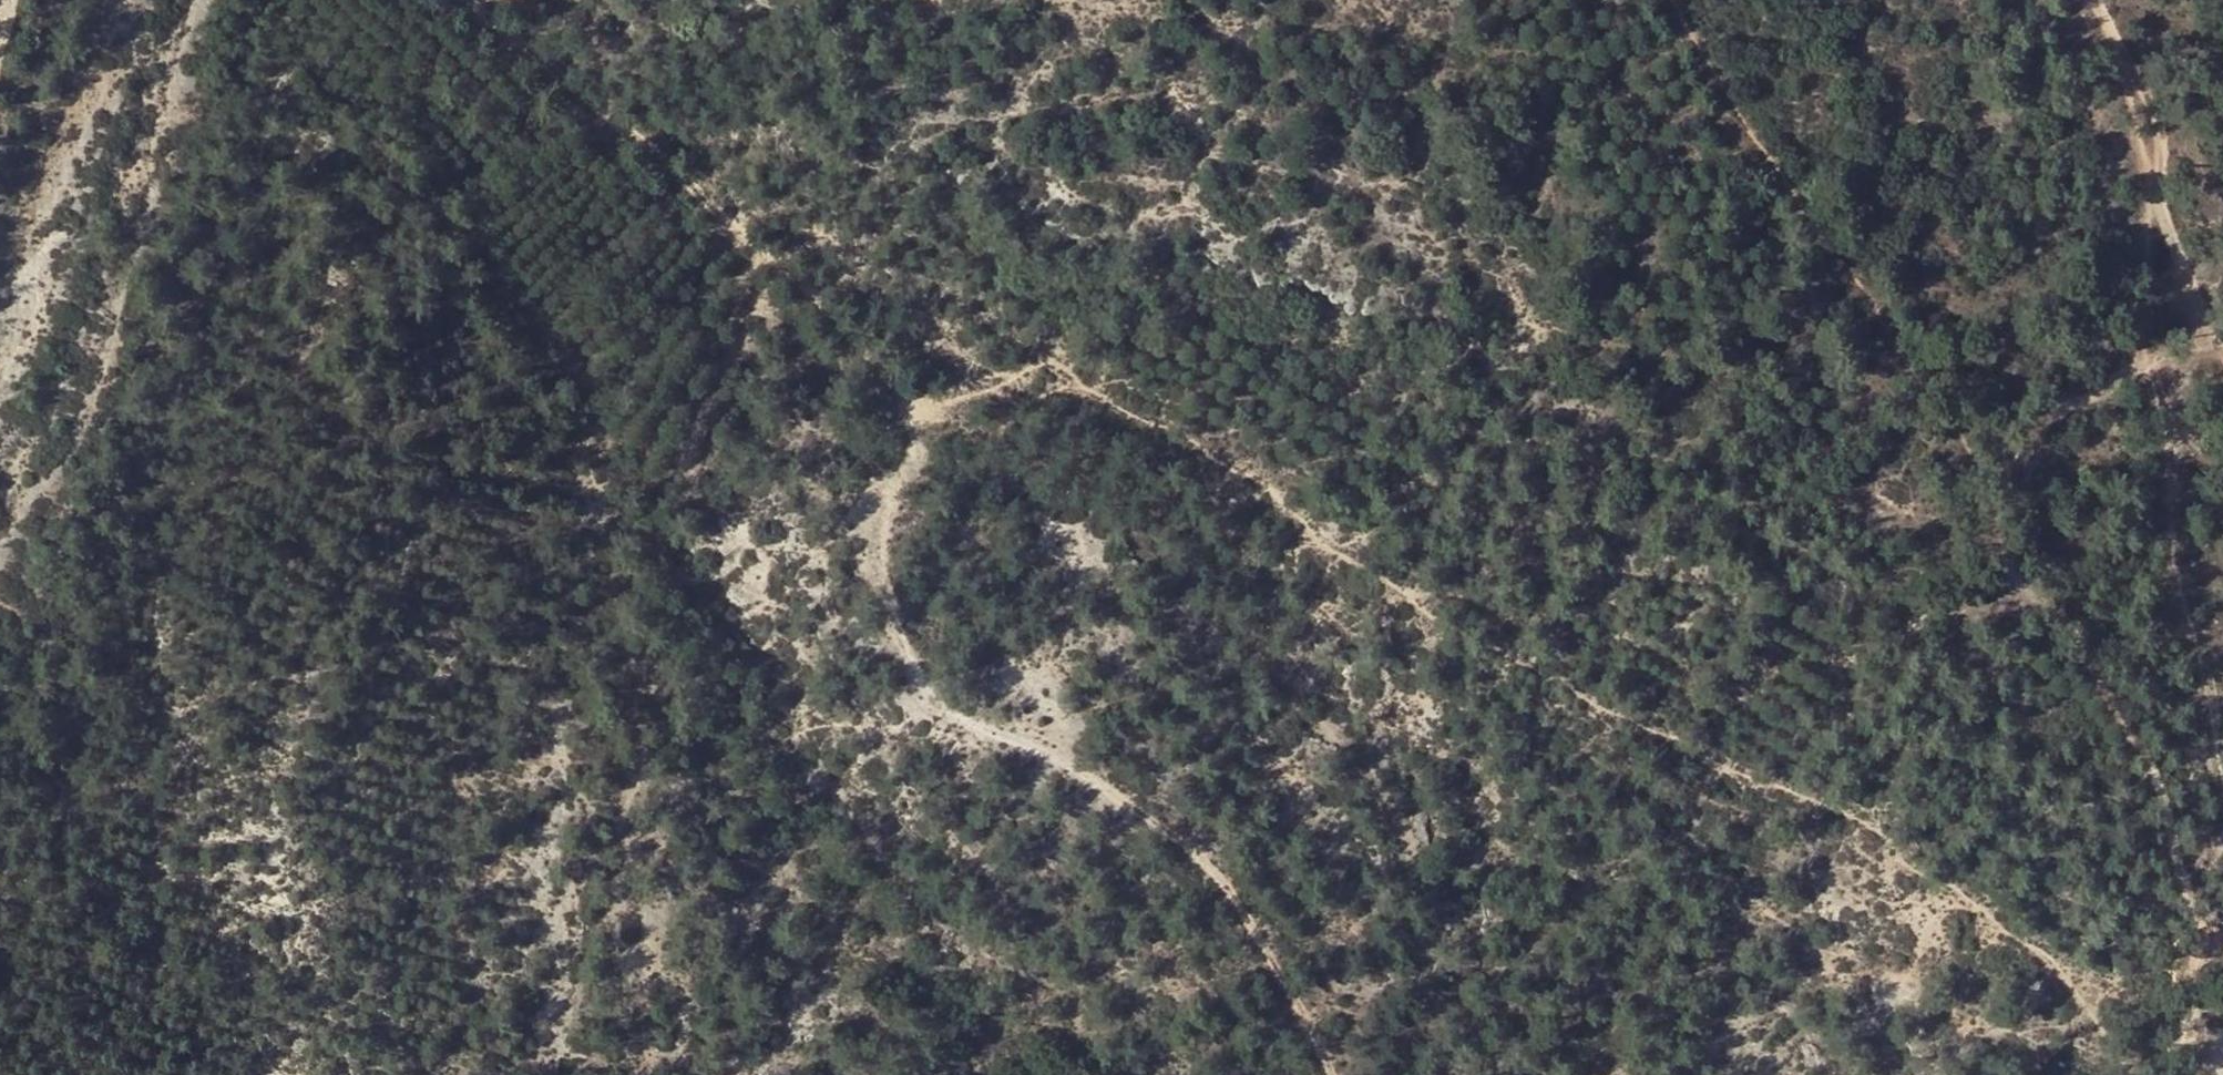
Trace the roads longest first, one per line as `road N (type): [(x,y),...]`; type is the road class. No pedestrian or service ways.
road 1 (track): [(1339,1074),(1299,992),(1205,854),(1149,808),(961,717),(920,681),(894,620),(877,541),(912,456),(912,411),(882,363),(818,294),(470,0)]

